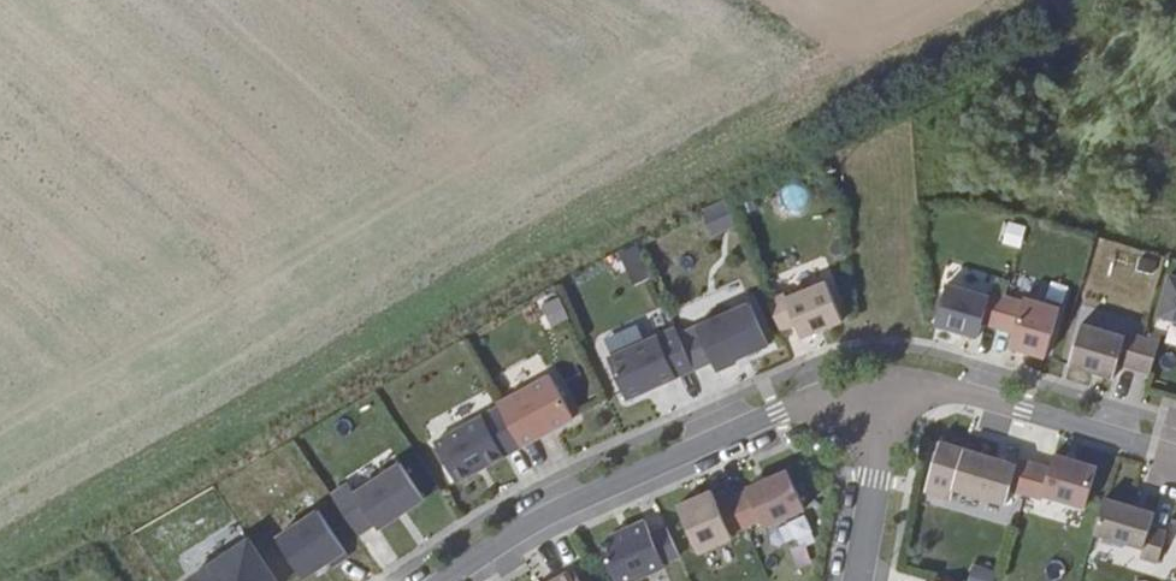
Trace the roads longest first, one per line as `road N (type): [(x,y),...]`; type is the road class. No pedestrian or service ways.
road 1 (residential): [(439,580),(538,514),(778,412),(883,390)]
road 2 (residential): [(883,390),(957,392),(1175,456)]
road 3 (residential): [(857,580),(883,390)]

